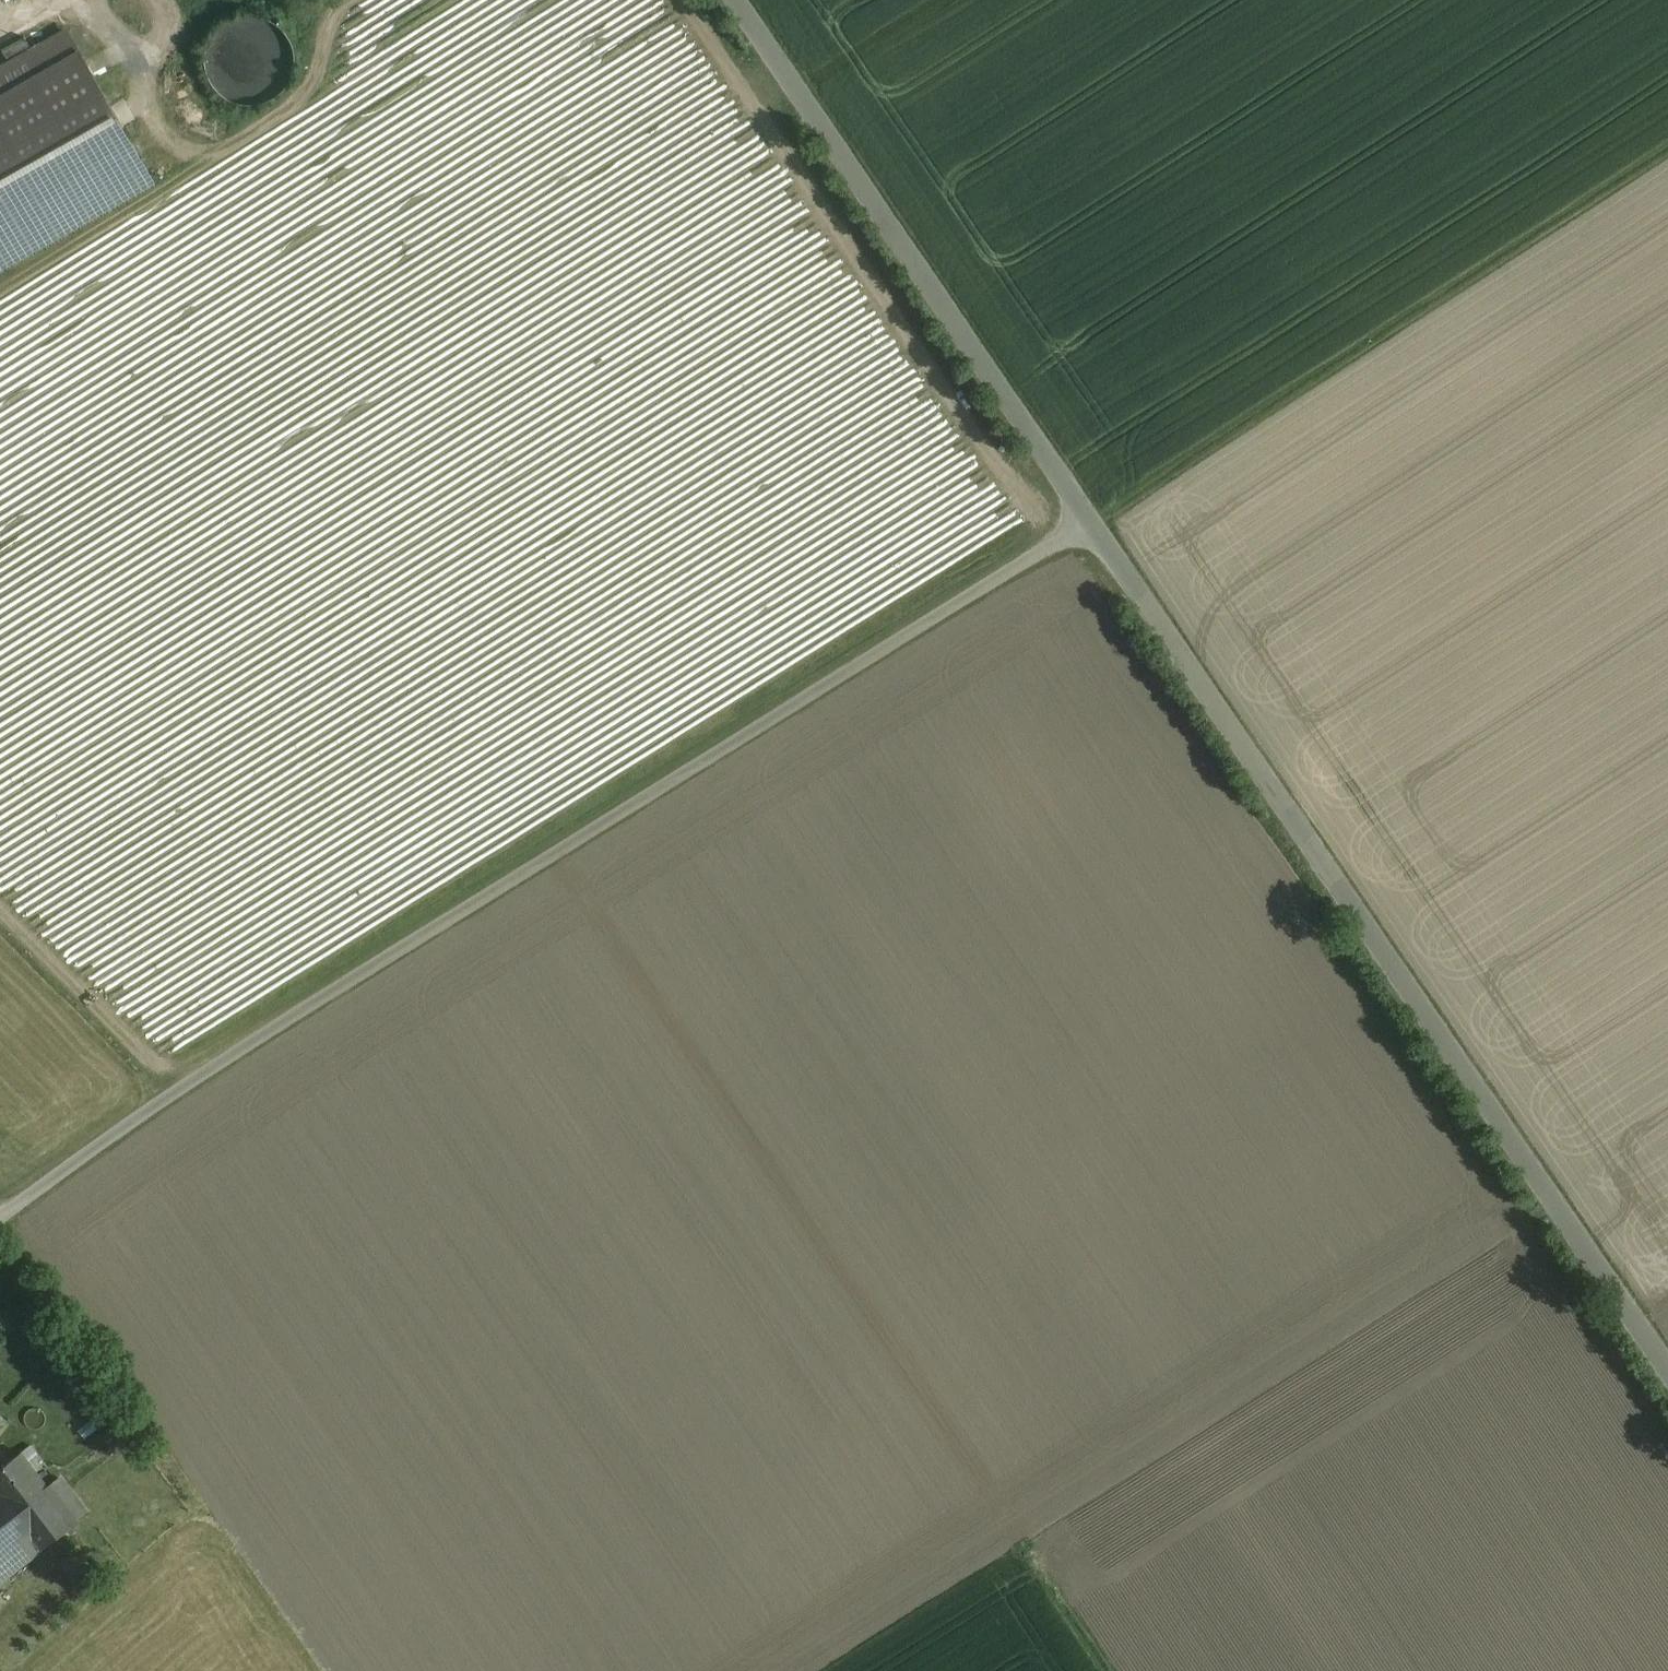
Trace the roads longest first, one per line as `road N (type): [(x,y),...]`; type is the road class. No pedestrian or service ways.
road 1 (unclassified): [(1667,1373),(732,0)]
road 2 (track): [(1667,148),(1090,525)]

